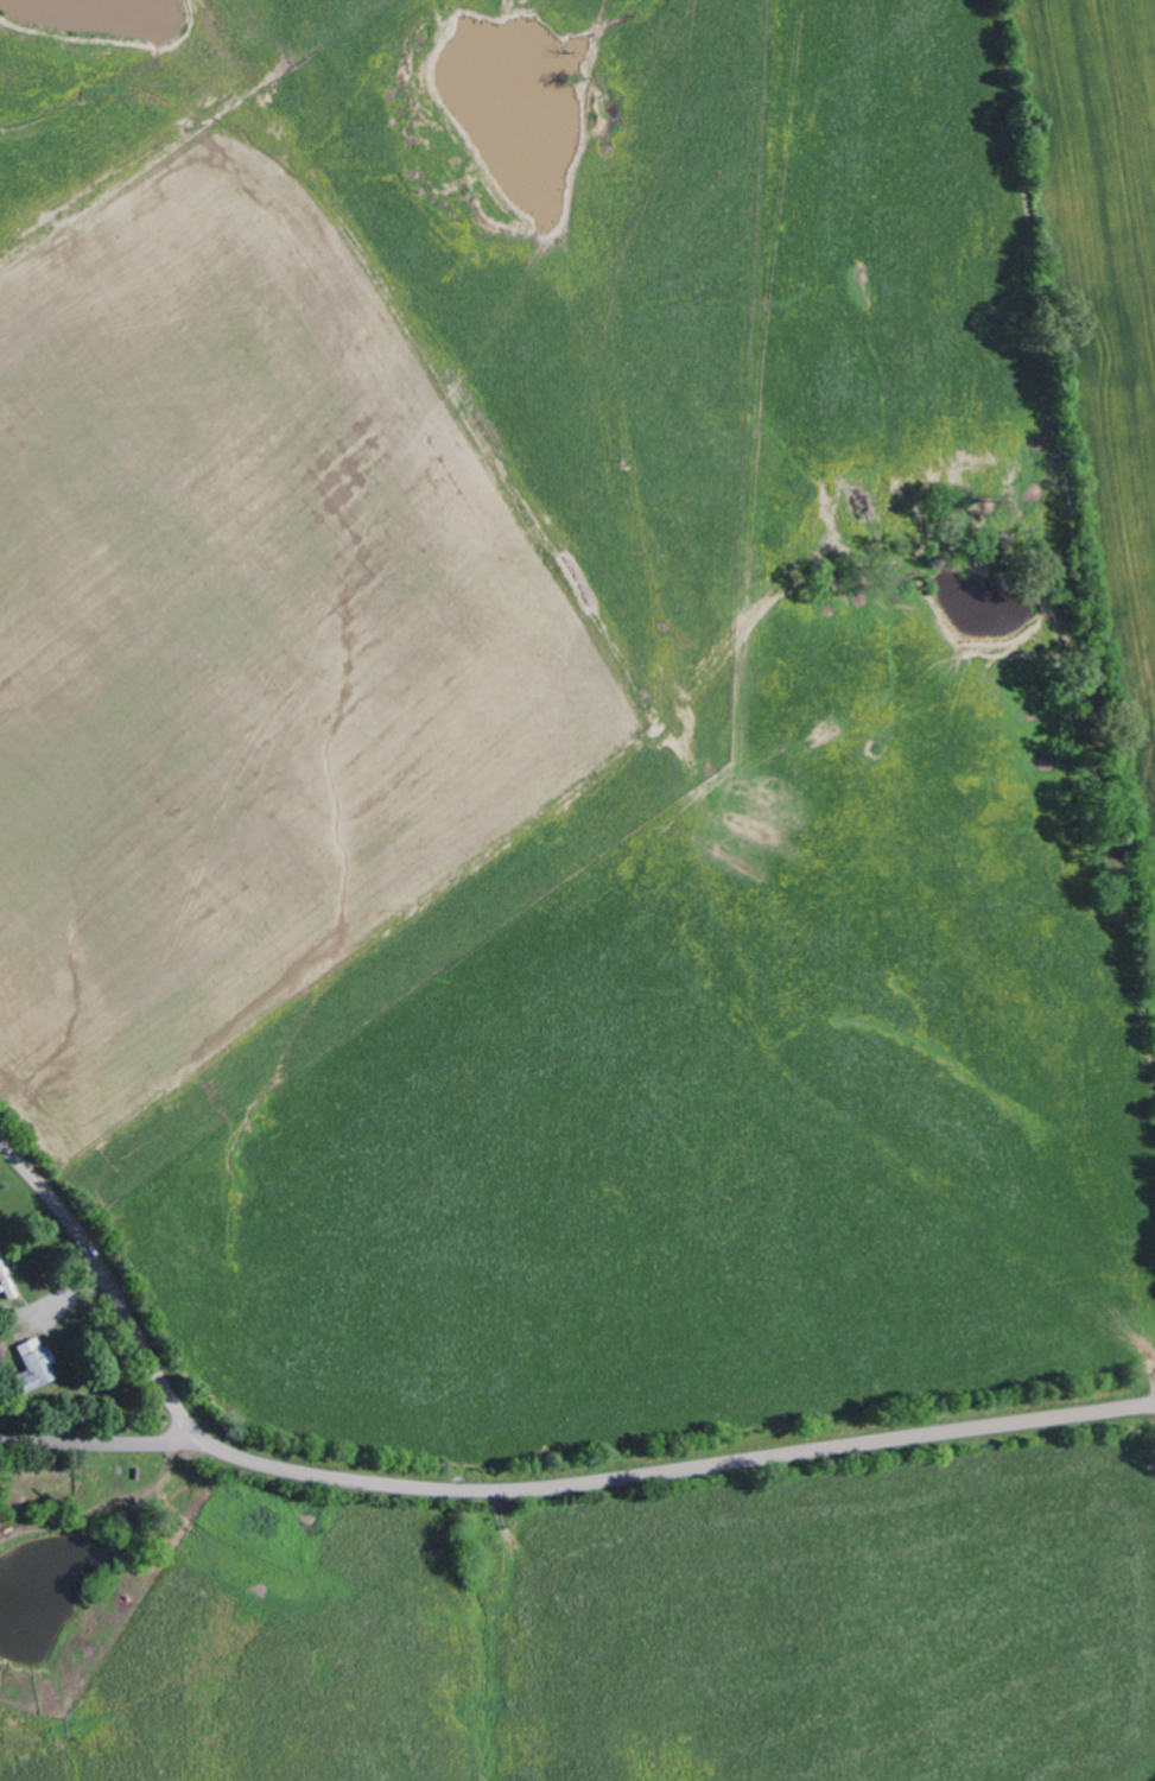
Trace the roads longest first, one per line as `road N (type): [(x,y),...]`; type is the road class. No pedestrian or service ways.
road 1 (secondary): [(214,1444),(299,1473),(501,1490),(1154,1403)]
road 2 (secondary): [(214,1444),(173,1403),(80,1237),(0,1141)]
road 3 (residential): [(0,1443),(214,1444)]

